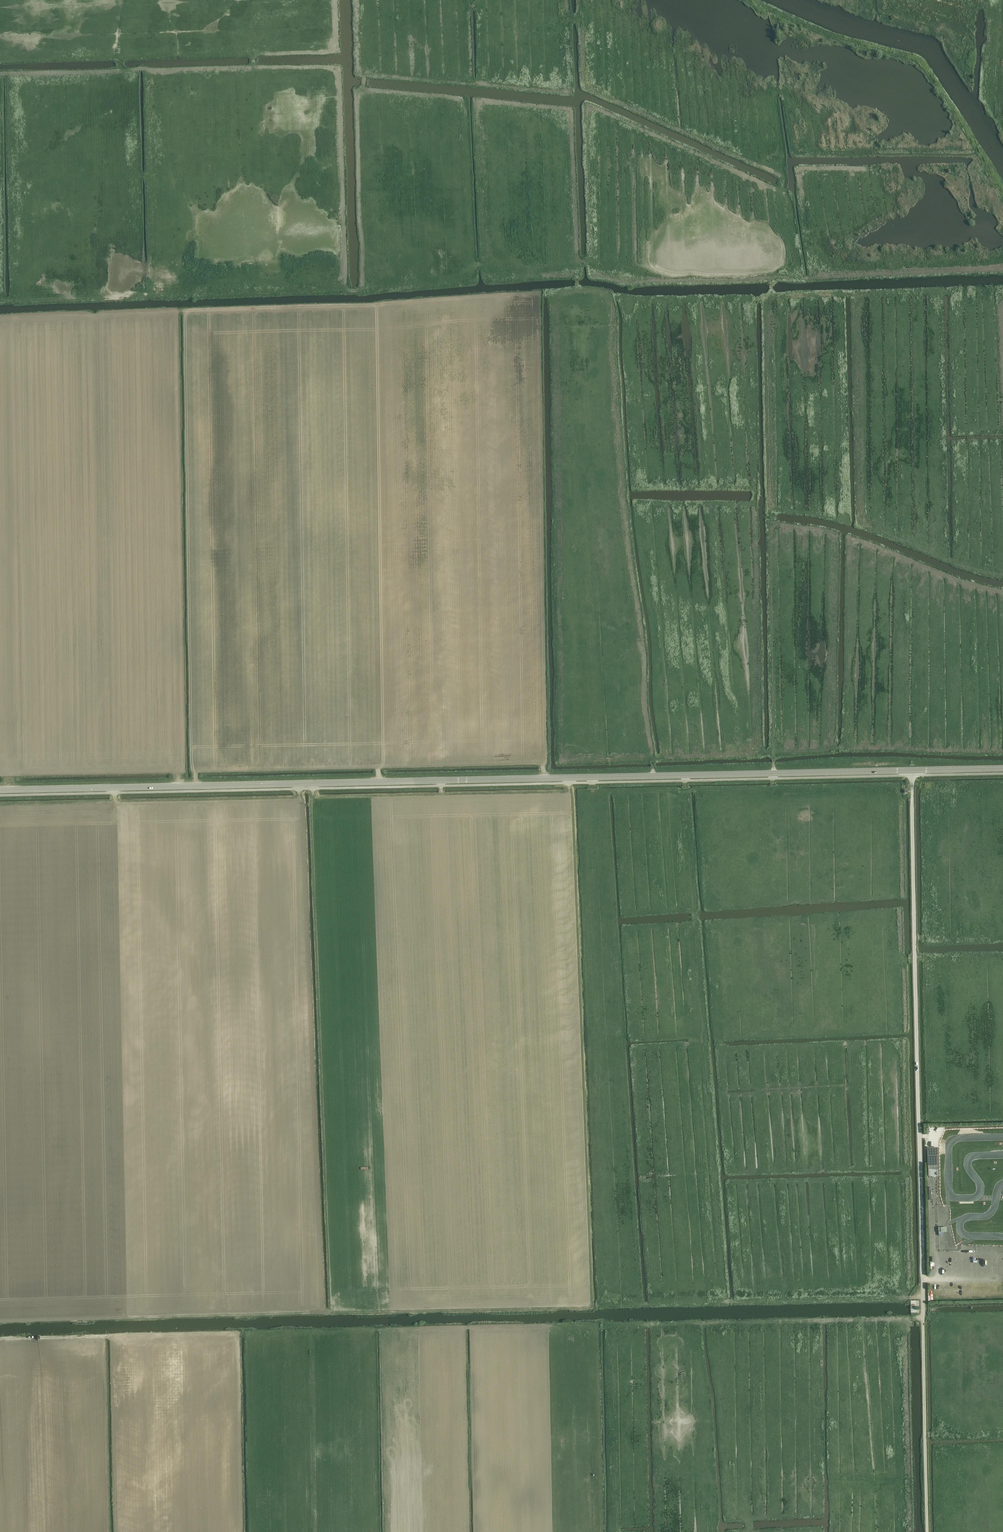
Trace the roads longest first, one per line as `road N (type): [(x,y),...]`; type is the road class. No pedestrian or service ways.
road 1 (tertiary): [(912,770),(0,790)]
road 2 (unclassified): [(927,1531),(912,770)]

